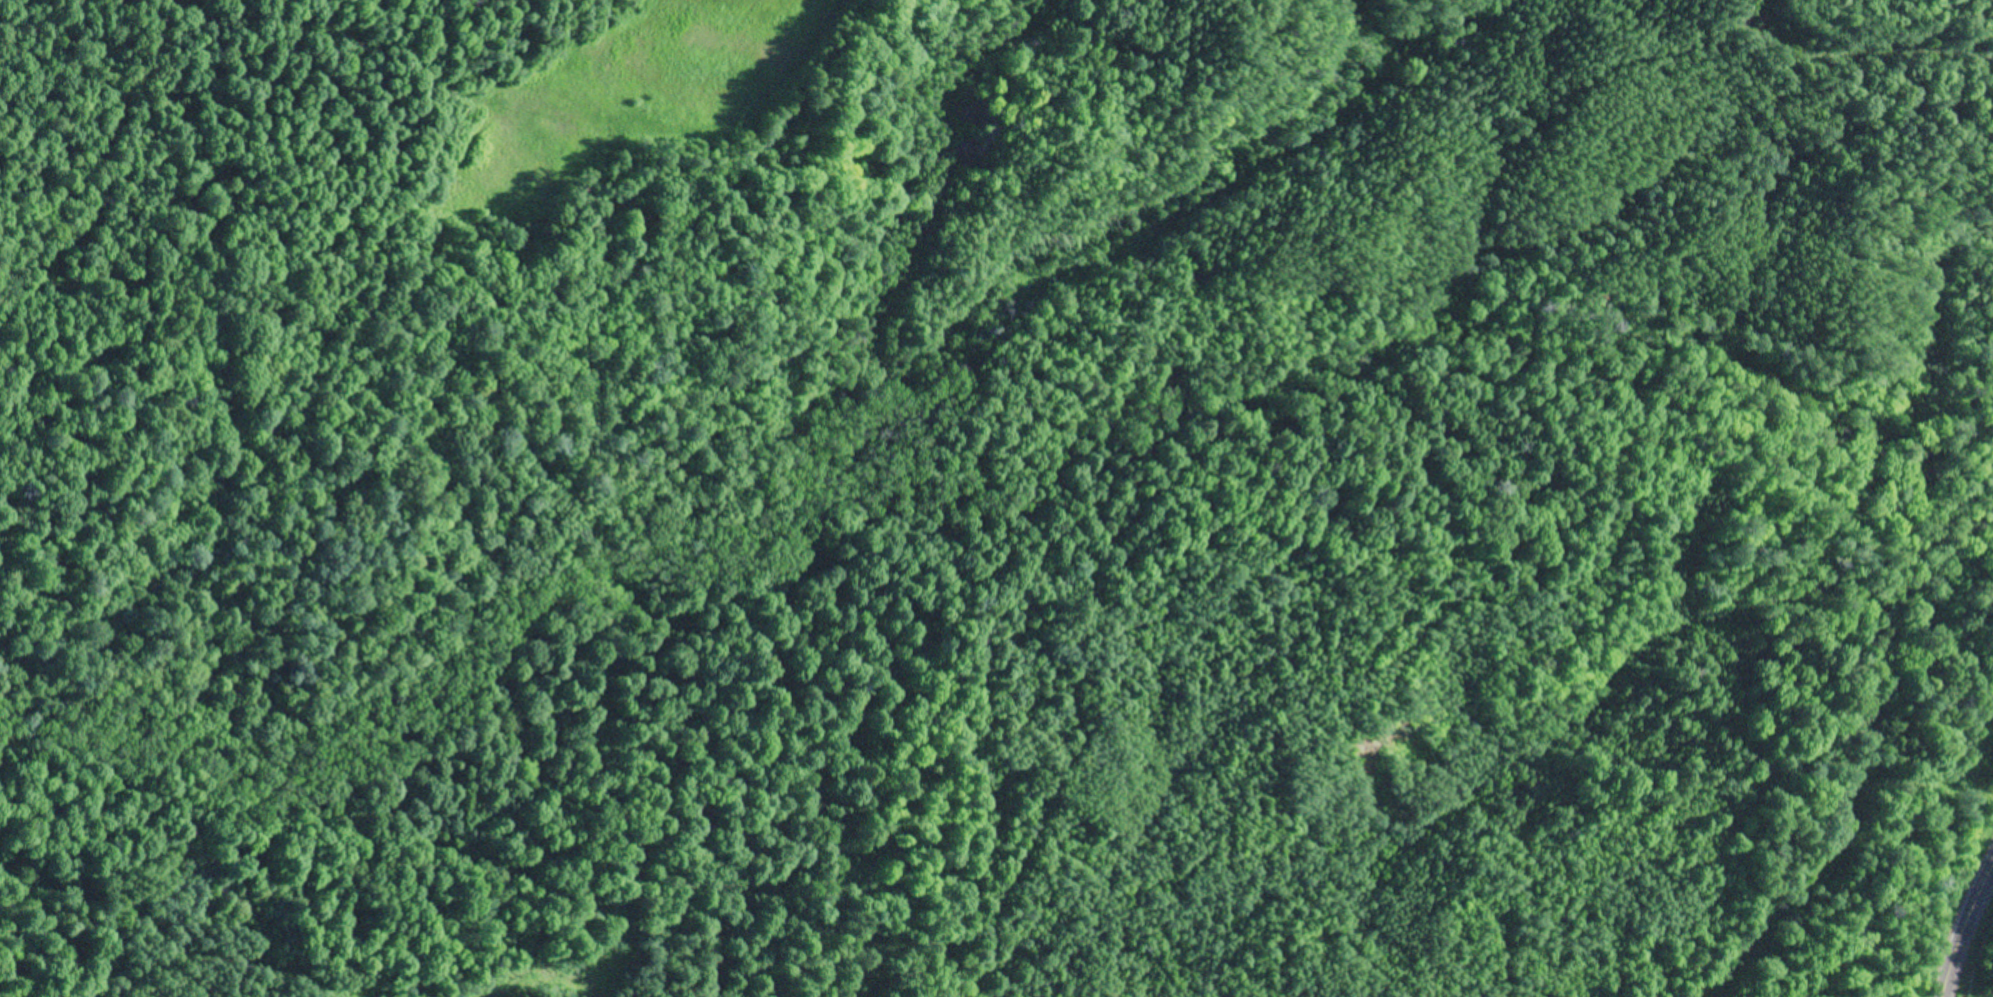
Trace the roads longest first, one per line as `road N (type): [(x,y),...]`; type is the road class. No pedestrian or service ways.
road 1 (secondary): [(1946,996),(1992,869)]

